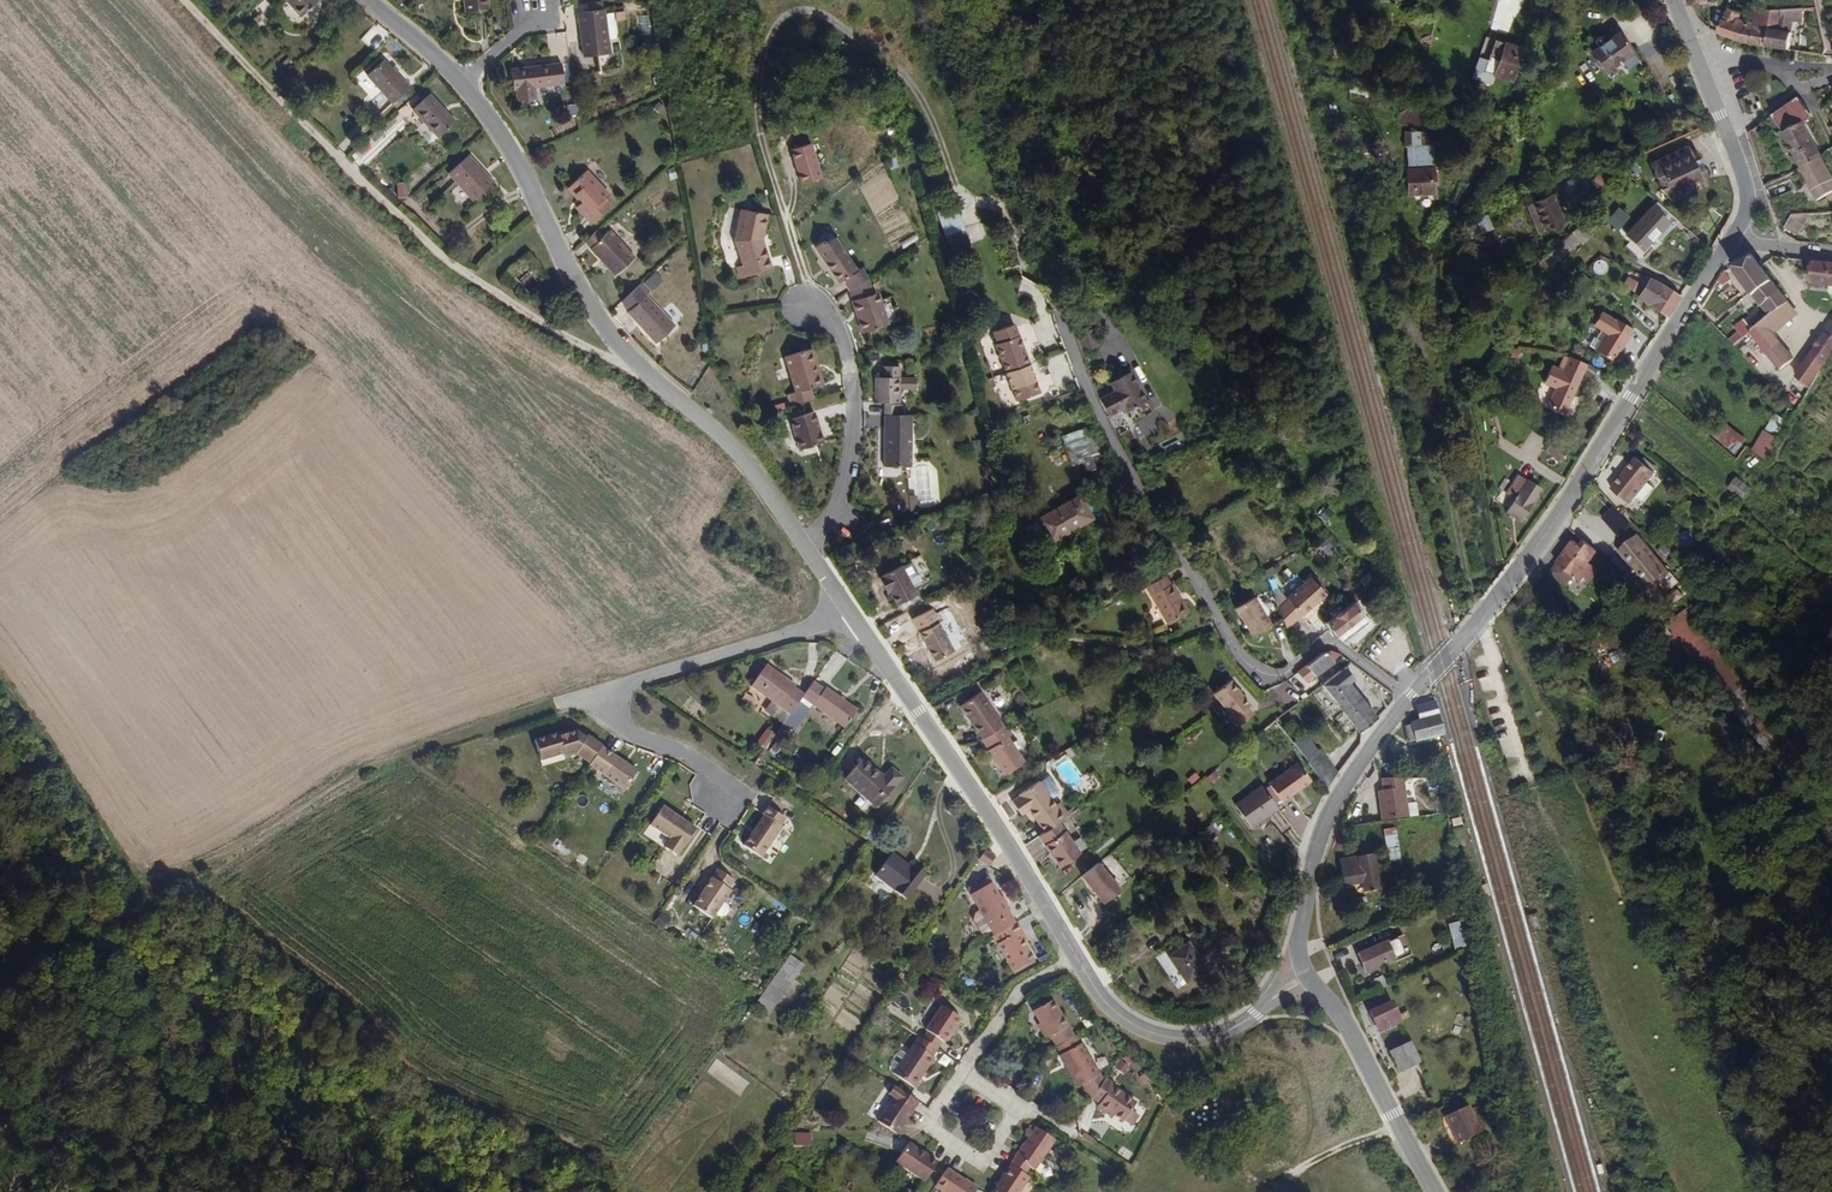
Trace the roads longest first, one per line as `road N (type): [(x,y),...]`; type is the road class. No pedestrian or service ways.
road 1 (residential): [(1013,122),(1051,290),(1088,391),(1240,656),(1276,675),(1333,644),(1411,696)]
road 2 (track): [(1046,270),(1031,267),(1002,208),(979,212),(956,183),(927,108),(901,70),(829,18),(805,10),(778,26),(757,88),(759,126),(805,283),(804,308)]
road 3 (residential): [(1308,973),(1233,1028),(1203,1038),(1162,1037),(1111,1009),(849,611)]
road 4 (track): [(640,368),(527,314),(442,256),(186,0)]
road 5 (residential): [(806,546),(723,437),(640,368),(585,300),(525,177),(460,85)]
road 6 (tertiary): [(1411,696),(1553,522),(1731,241)]
road 7 (track): [(558,706),(371,761),(116,918)]
road 8 (track): [(1386,192),(1483,615)]
road 9 (track): [(0,691),(72,787),(116,918),(0,1015)]
road 10 (tertiary): [(1308,973),(1298,943),(1320,833),(1411,696)]
road 11 (residential): [(849,611),(558,706)]
road 12 (residential): [(806,546),(838,512),(854,410),(837,330),(823,312),(804,308)]
road 13 (tertiary): [(1731,241),(1747,212),(1748,188),(1676,0)]
road 14 (tertiary): [(1434,1191),(1348,1027),(1308,973)]
road 15 (track): [(1399,1125),(1275,1184)]
road 16 (residential): [(460,85),(369,0)]
road 17 (track): [(993,0),(1013,122)]

